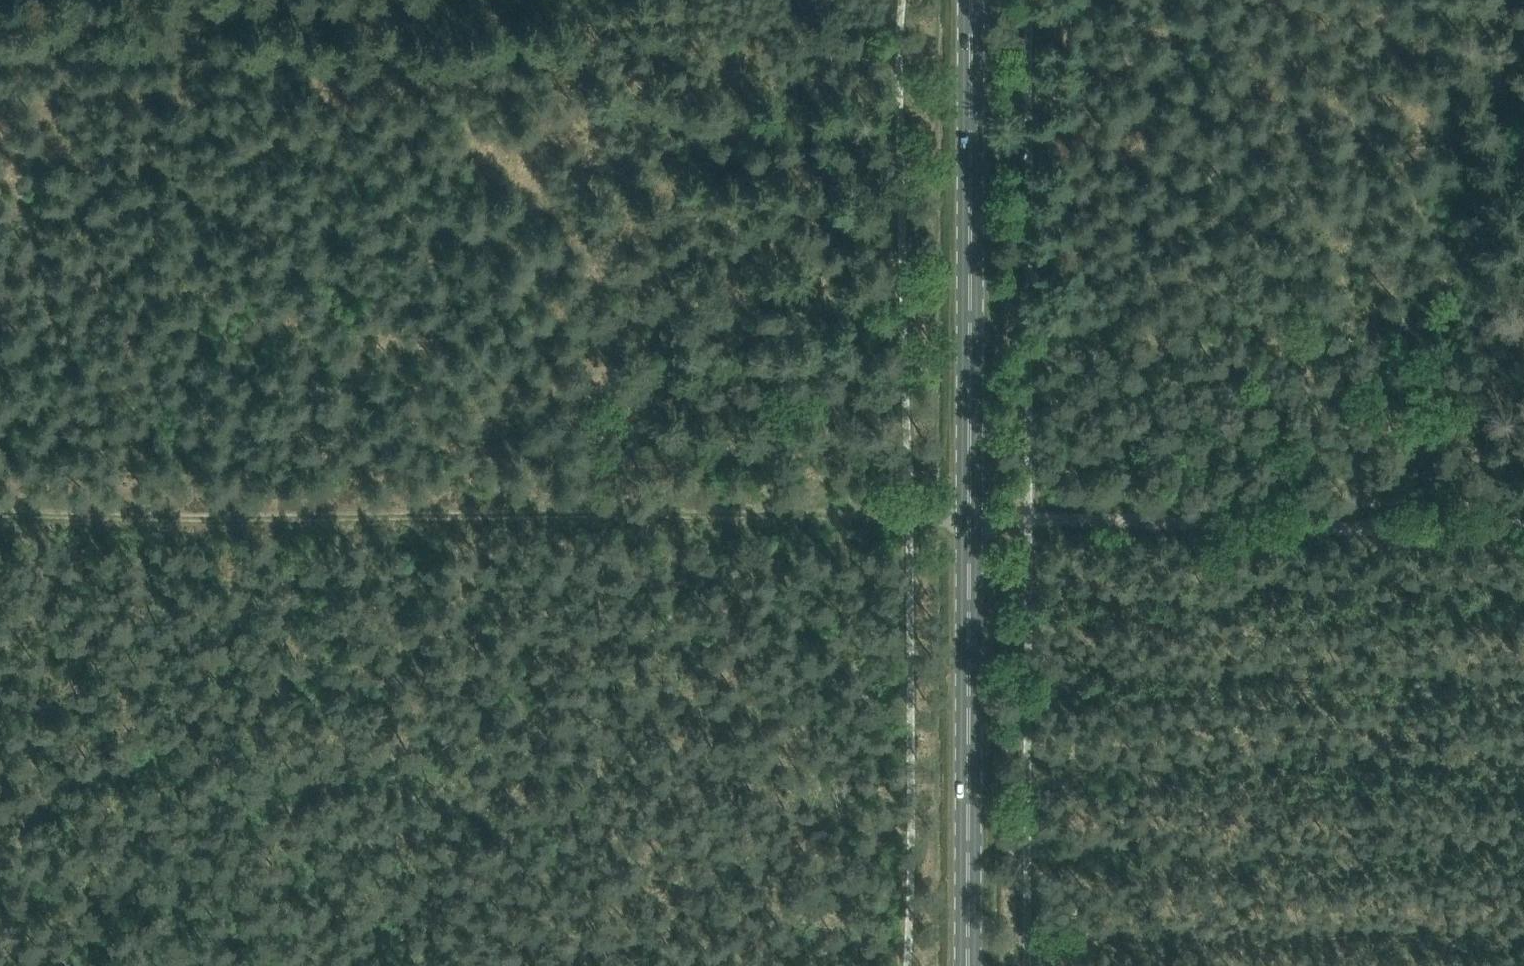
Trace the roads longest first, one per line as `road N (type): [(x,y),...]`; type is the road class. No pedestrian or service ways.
road 1 (track): [(0,514),(1523,527)]
road 2 (primary): [(969,965),(972,0)]

